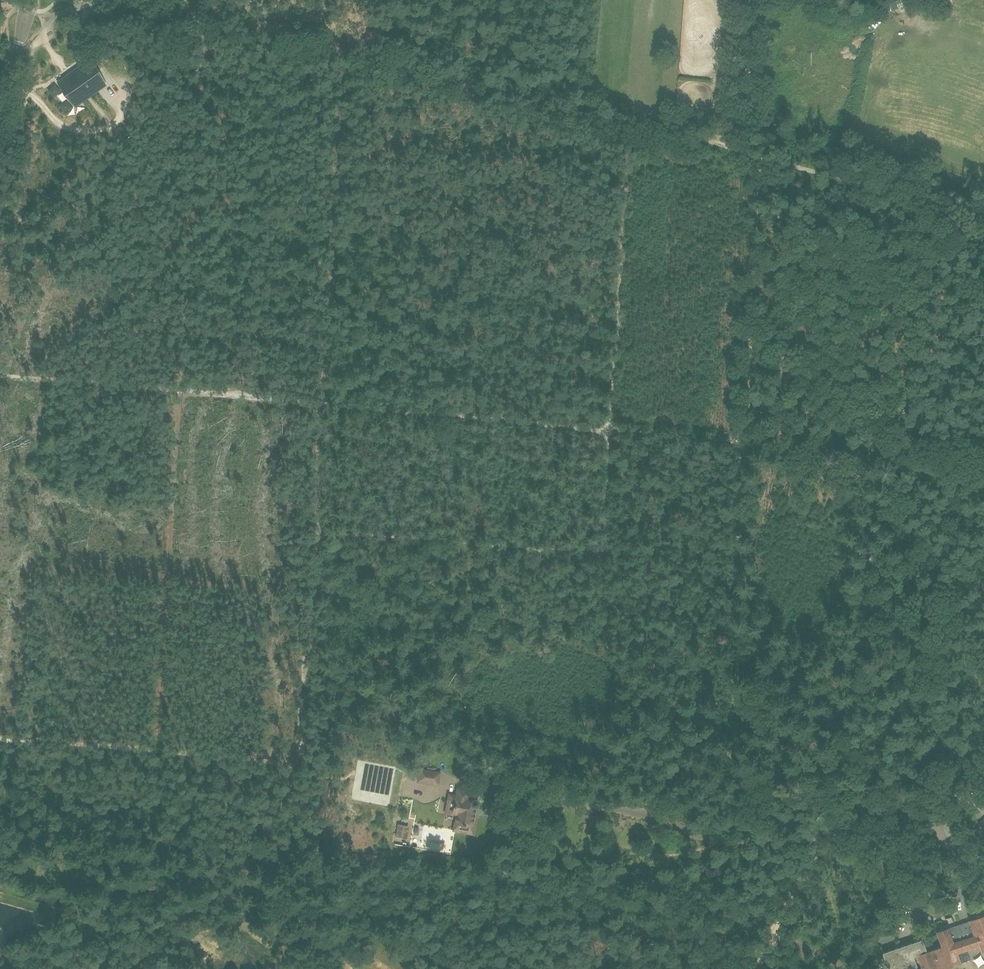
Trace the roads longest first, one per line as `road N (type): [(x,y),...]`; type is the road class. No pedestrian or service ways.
road 1 (track): [(983,207),(631,124)]
road 2 (track): [(631,124),(488,95),(395,65)]
road 3 (track): [(983,46),(900,35),(824,39),(803,27)]
road 4 (track): [(66,0),(97,14),(205,25)]
road 5 (unclassified): [(813,860),(842,828),(934,824)]

